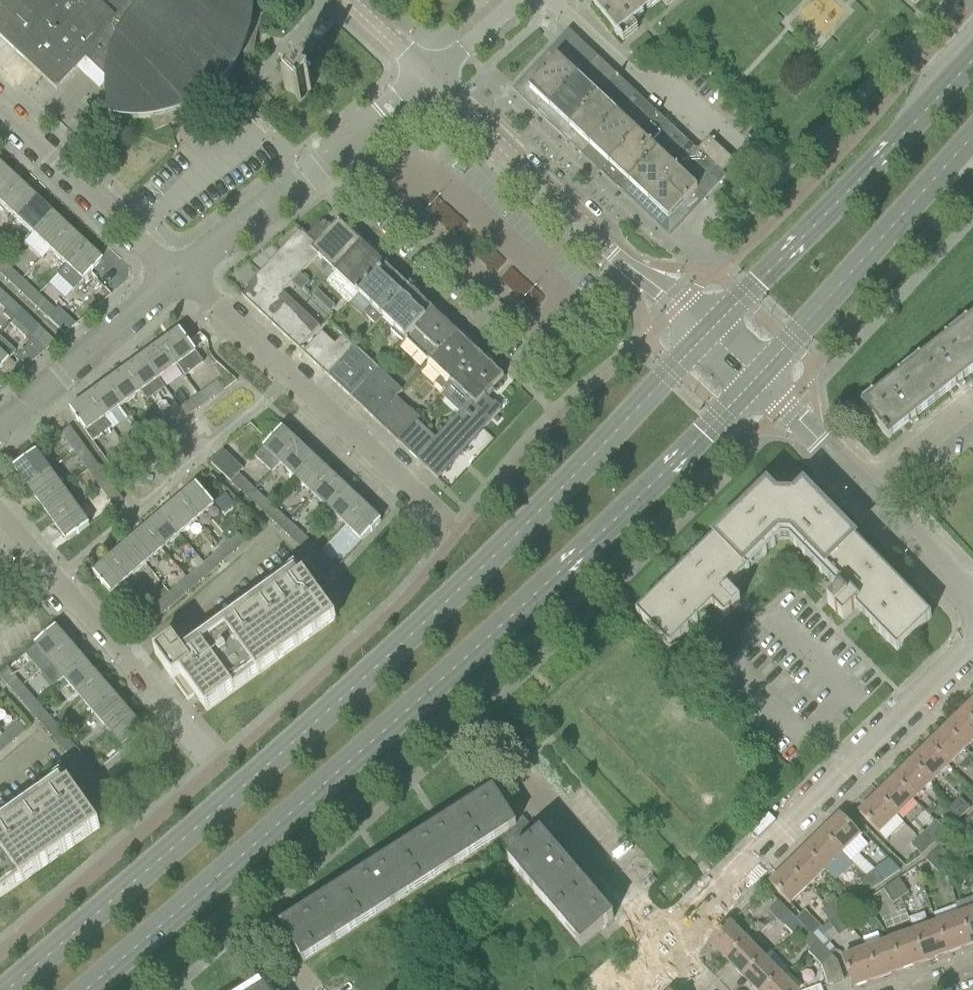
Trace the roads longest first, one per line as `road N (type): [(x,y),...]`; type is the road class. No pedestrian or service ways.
road 1 (primary): [(708,334),(490,561),(9,989)]
road 2 (primary): [(90,989),(325,790),(601,535),(755,380)]
road 3 (primary): [(972,59),(708,334)]
road 4 (tertiary): [(708,334),(429,78)]
road 5 (primary): [(755,380),(972,139)]
road 6 (tertiary): [(178,280),(429,78)]
road 7 (residential): [(289,379),(57,592)]
road 8 (residential): [(213,766),(0,947)]
road 9 (tertiary): [(671,942),(851,762)]
road 10 (residential): [(178,280),(0,111)]
road 11 (tertiary): [(0,437),(178,280)]
road 12 (residential): [(213,766),(57,592)]
road 13 (residential): [(456,533),(289,379)]
road 14 (residential): [(671,942),(534,782)]
road 15 (residential): [(771,623),(729,666),(804,741),(818,727)]
road 16 (tertiary): [(851,762),(972,643)]
road 17 (tertiary): [(866,491),(755,380)]
road 18 (tertiary): [(972,604),(866,491)]
road 19 (residential): [(818,727),(848,697),(771,623)]
road 20 (residential): [(289,379),(178,280)]
road 21 (residential): [(866,491),(972,405)]

